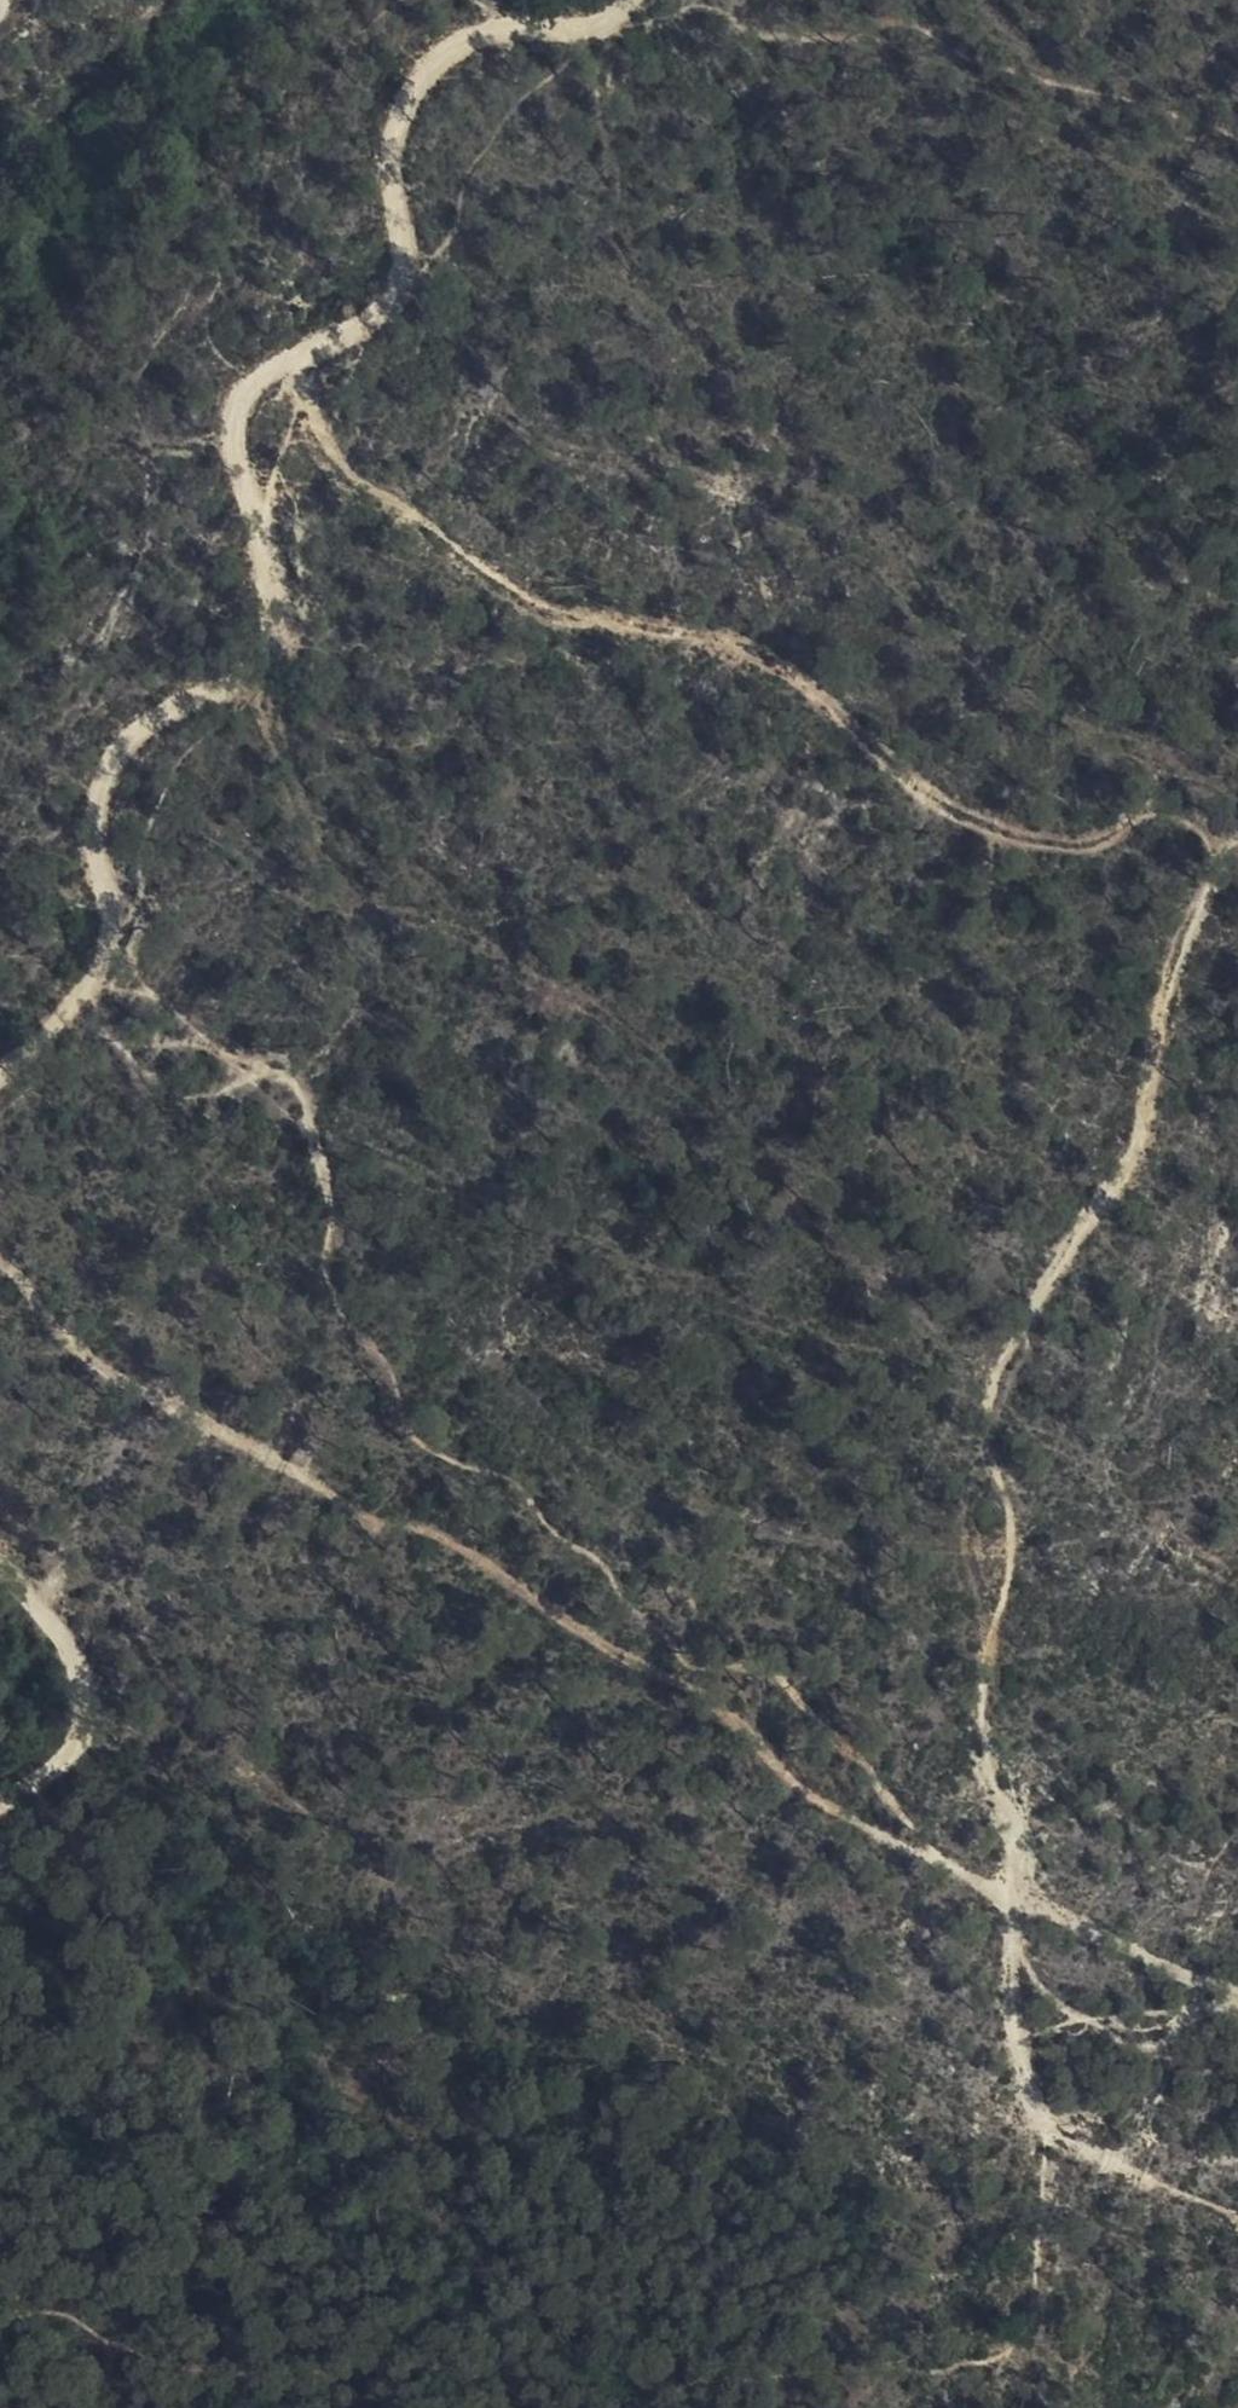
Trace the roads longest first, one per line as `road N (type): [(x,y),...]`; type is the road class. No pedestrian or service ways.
road 1 (track): [(634,0),(594,30),(476,42),(419,86),(394,173),(407,284),(378,314),(256,377),(234,422),(286,629),(264,666),(133,734),(93,807),(109,934),(73,1013),(0,1066)]
road 2 (track): [(0,1575),(57,1634),(85,1691),(75,1746),(40,1789),(0,1813)]

